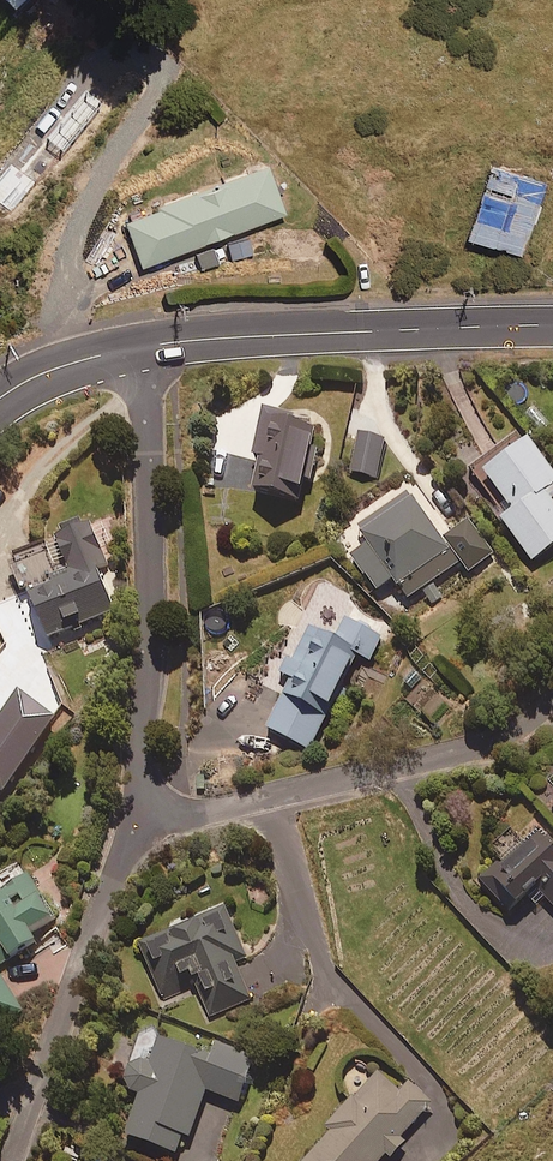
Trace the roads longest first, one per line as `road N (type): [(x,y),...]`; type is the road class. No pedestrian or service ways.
road 1 (residential): [(137,347),(152,608),(139,816)]
road 2 (residential): [(139,816),(179,816),(484,746),(552,701)]
road 3 (secondary): [(137,347),(552,324)]
road 4 (residential): [(139,816),(11,1160)]
road 5 (secondary): [(0,400),(49,371),(137,347)]

